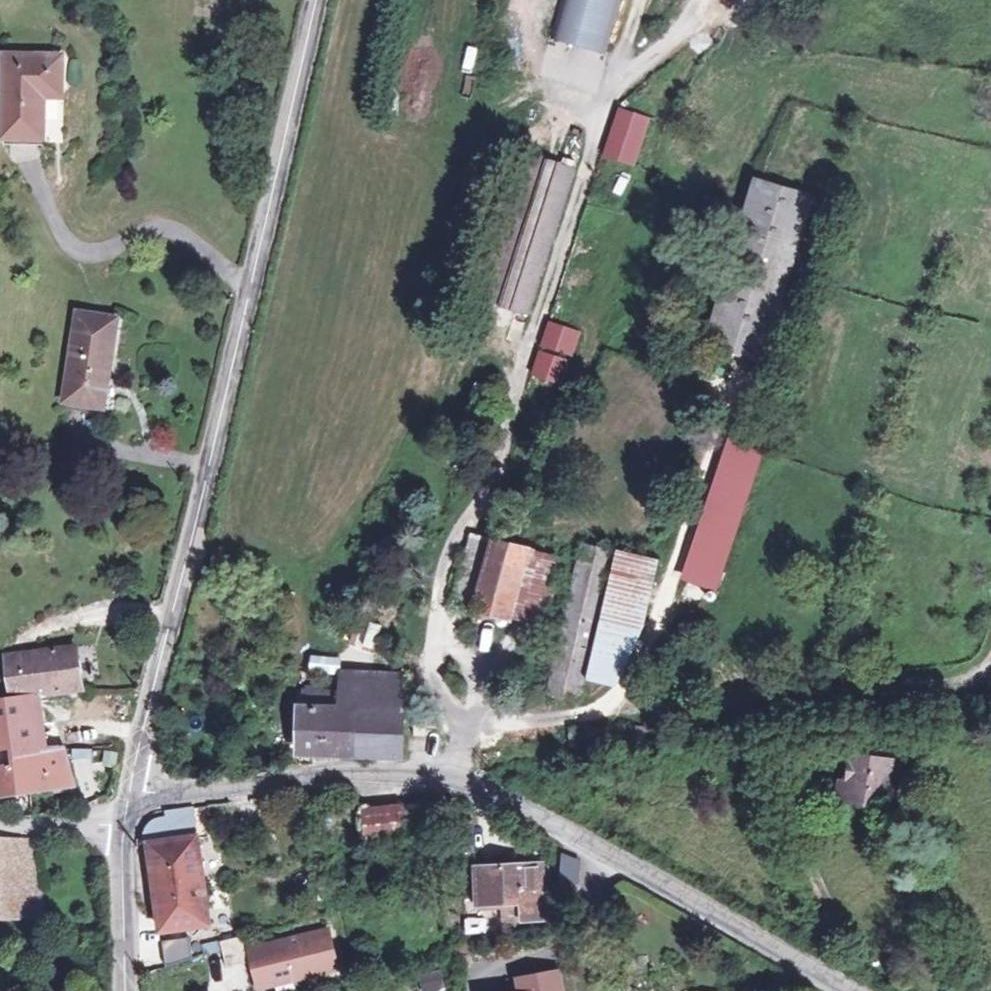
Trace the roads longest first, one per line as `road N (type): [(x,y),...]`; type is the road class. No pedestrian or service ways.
road 1 (tertiary): [(130,791),(313,0)]
road 2 (tertiary): [(130,791),(347,772),(428,775),(547,823),(847,990)]
road 3 (track): [(428,775),(445,740),(603,714),(893,693),(988,673)]
road 4 (tertiary): [(122,990),(124,828)]
road 5 (track): [(27,640),(97,611),(166,616)]
road 6 (unclassified): [(124,828),(0,827)]

